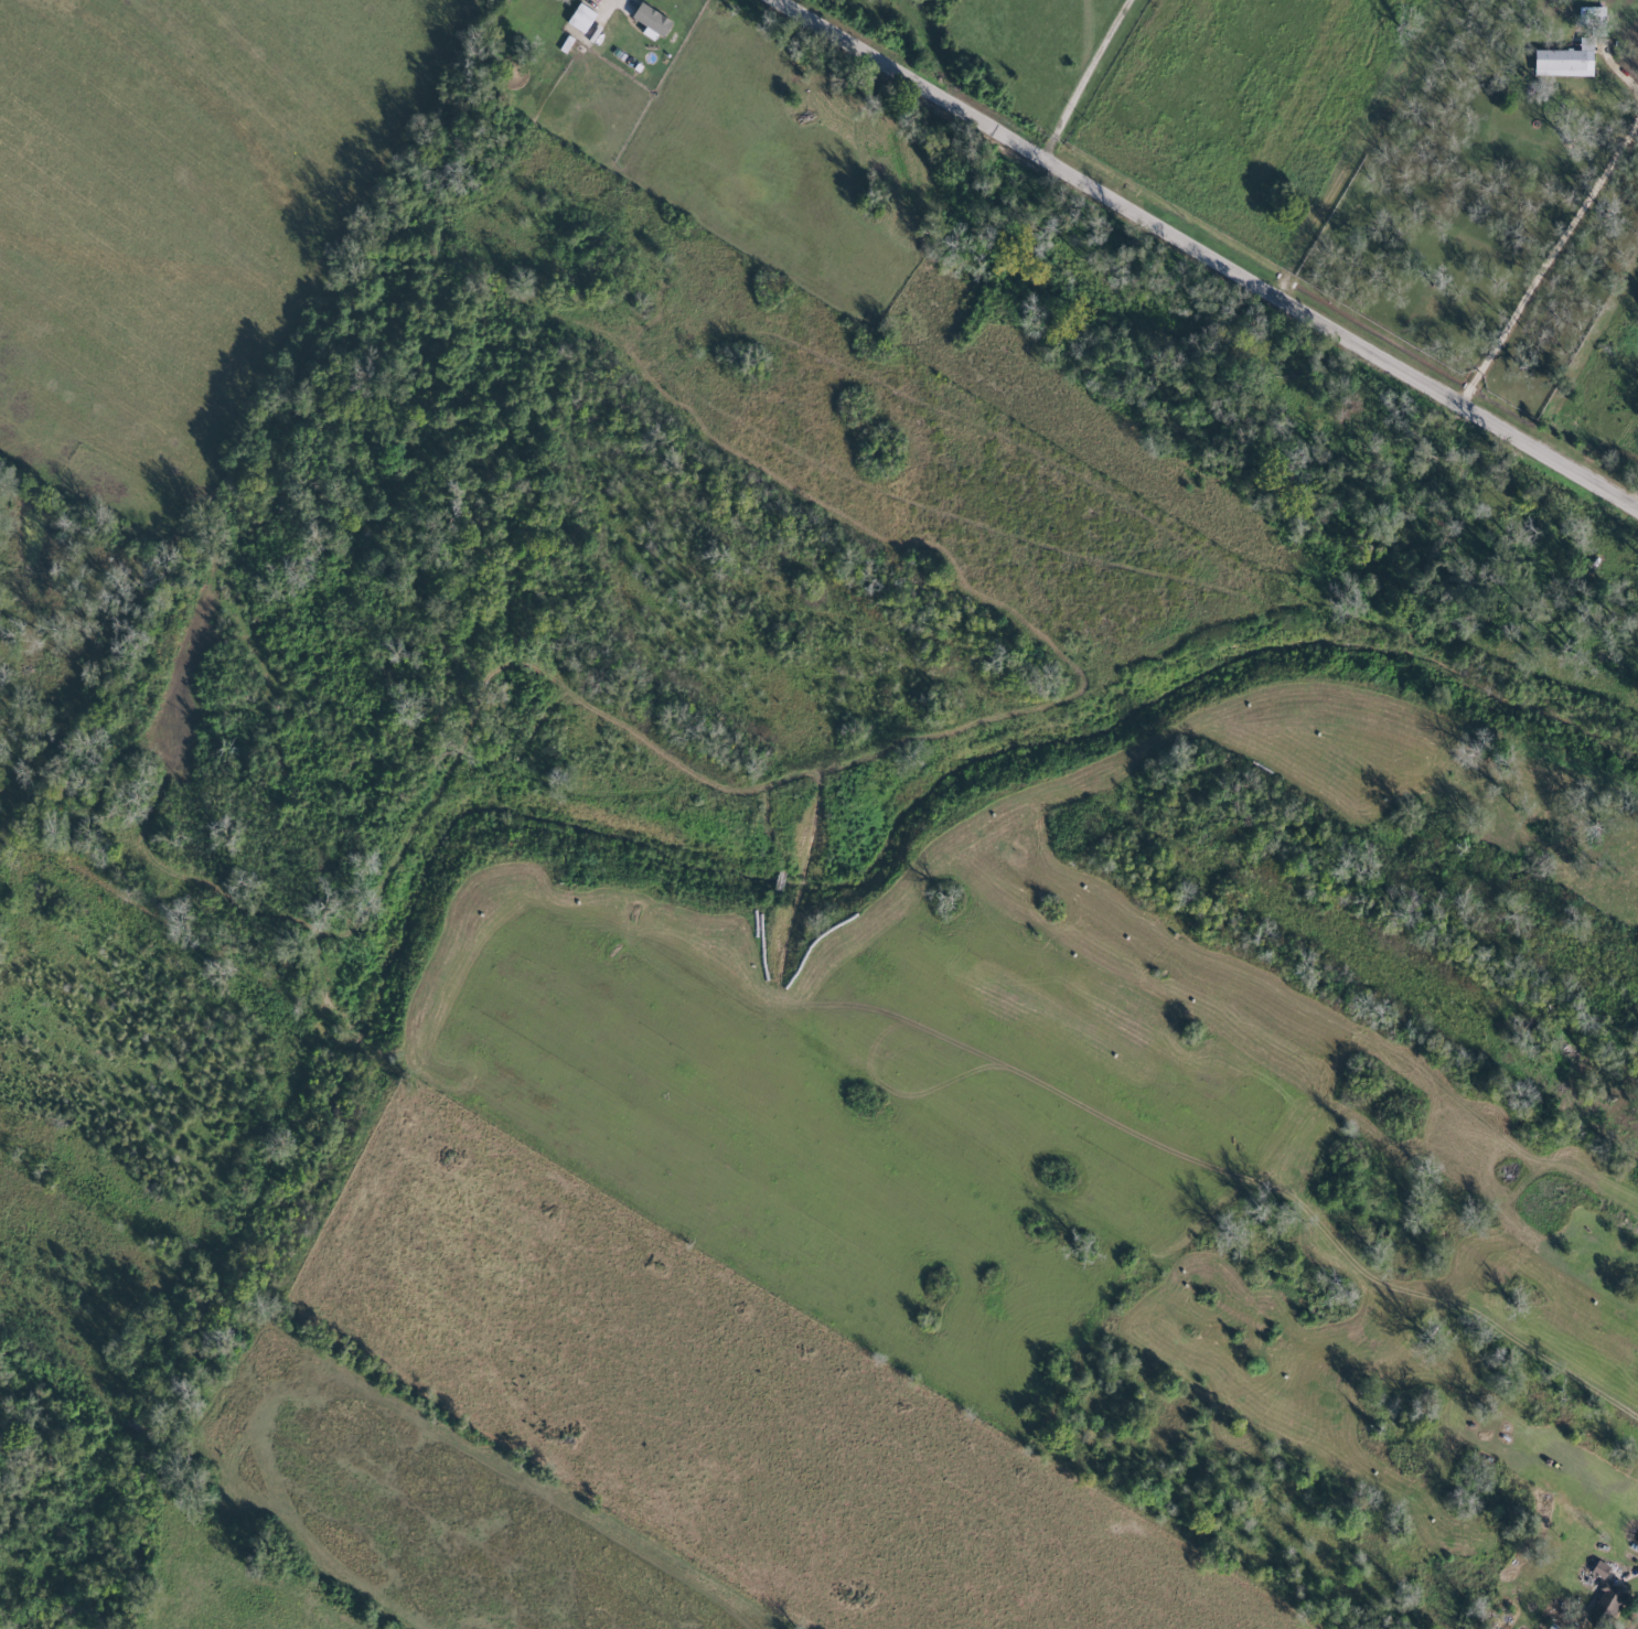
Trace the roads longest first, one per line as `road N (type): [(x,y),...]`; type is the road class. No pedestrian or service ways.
road 1 (residential): [(1637,494),(777,0)]
road 2 (residential): [(1637,1413),(1396,1267)]

